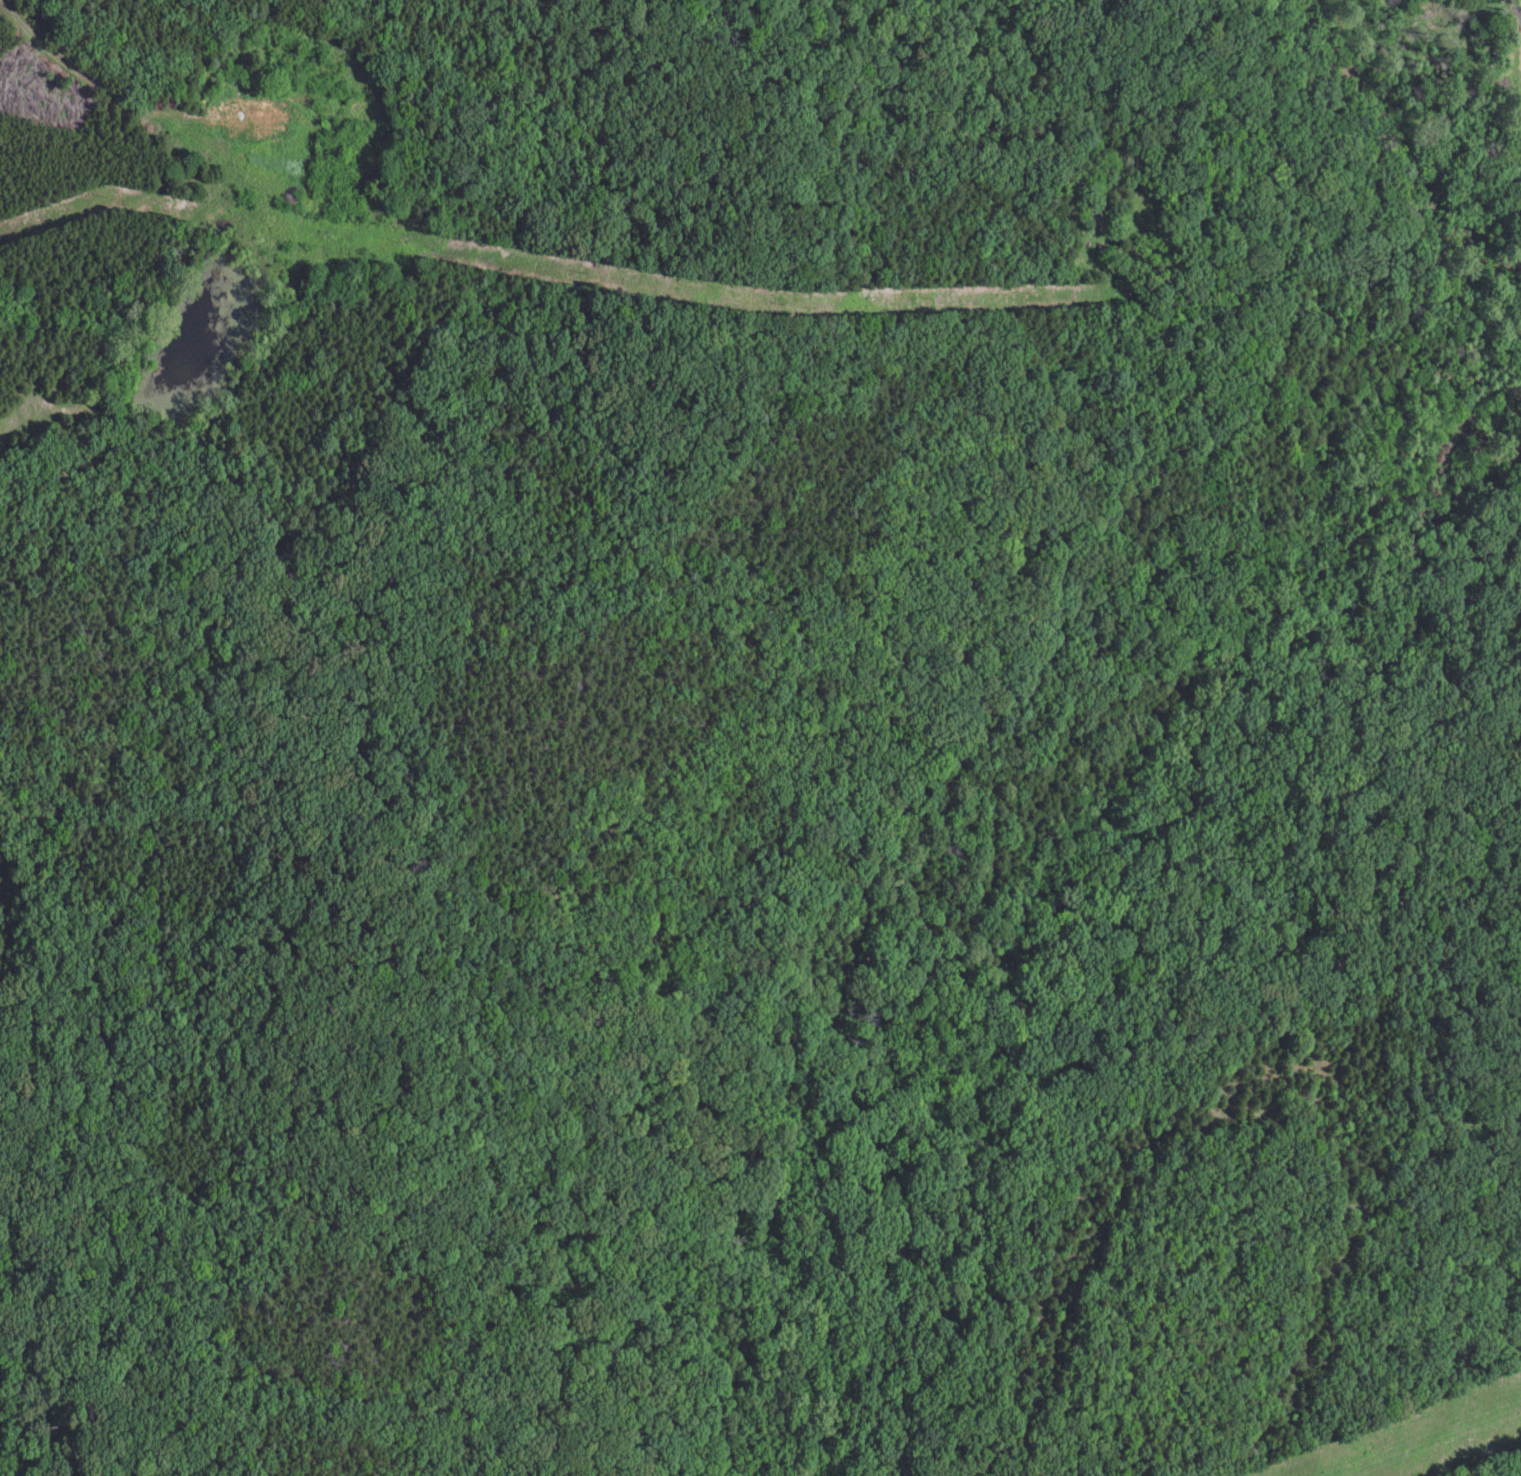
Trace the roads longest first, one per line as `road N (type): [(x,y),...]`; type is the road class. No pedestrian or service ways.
road 1 (residential): [(0,4),(71,68),(229,167),(374,227),(508,260),(730,274),(953,277),(1099,269)]

